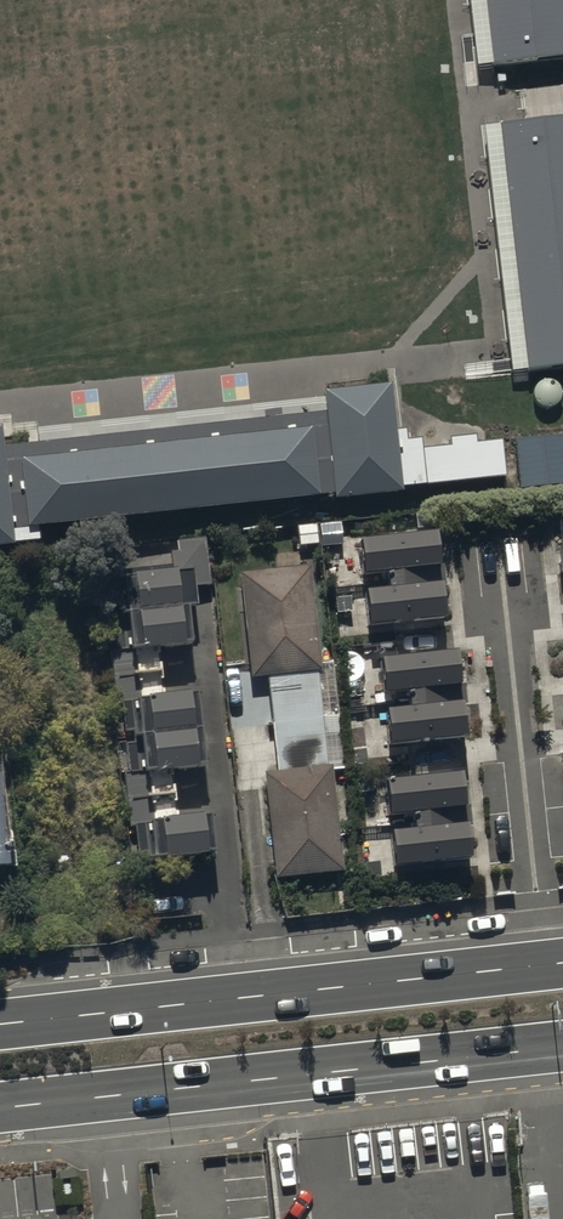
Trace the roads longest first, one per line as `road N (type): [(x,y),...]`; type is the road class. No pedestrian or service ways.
road 1 (primary): [(0,1025),(562,963)]
road 2 (primary): [(562,1049),(0,1111)]

